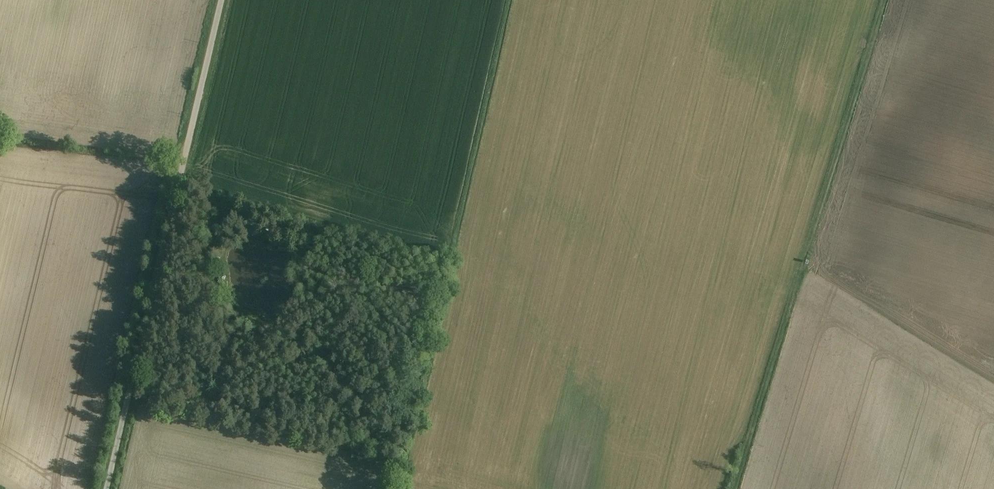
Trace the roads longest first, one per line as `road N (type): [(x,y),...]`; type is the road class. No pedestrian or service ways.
road 1 (track): [(882,0),(734,488)]
road 2 (unclassified): [(107,488),(221,0)]

